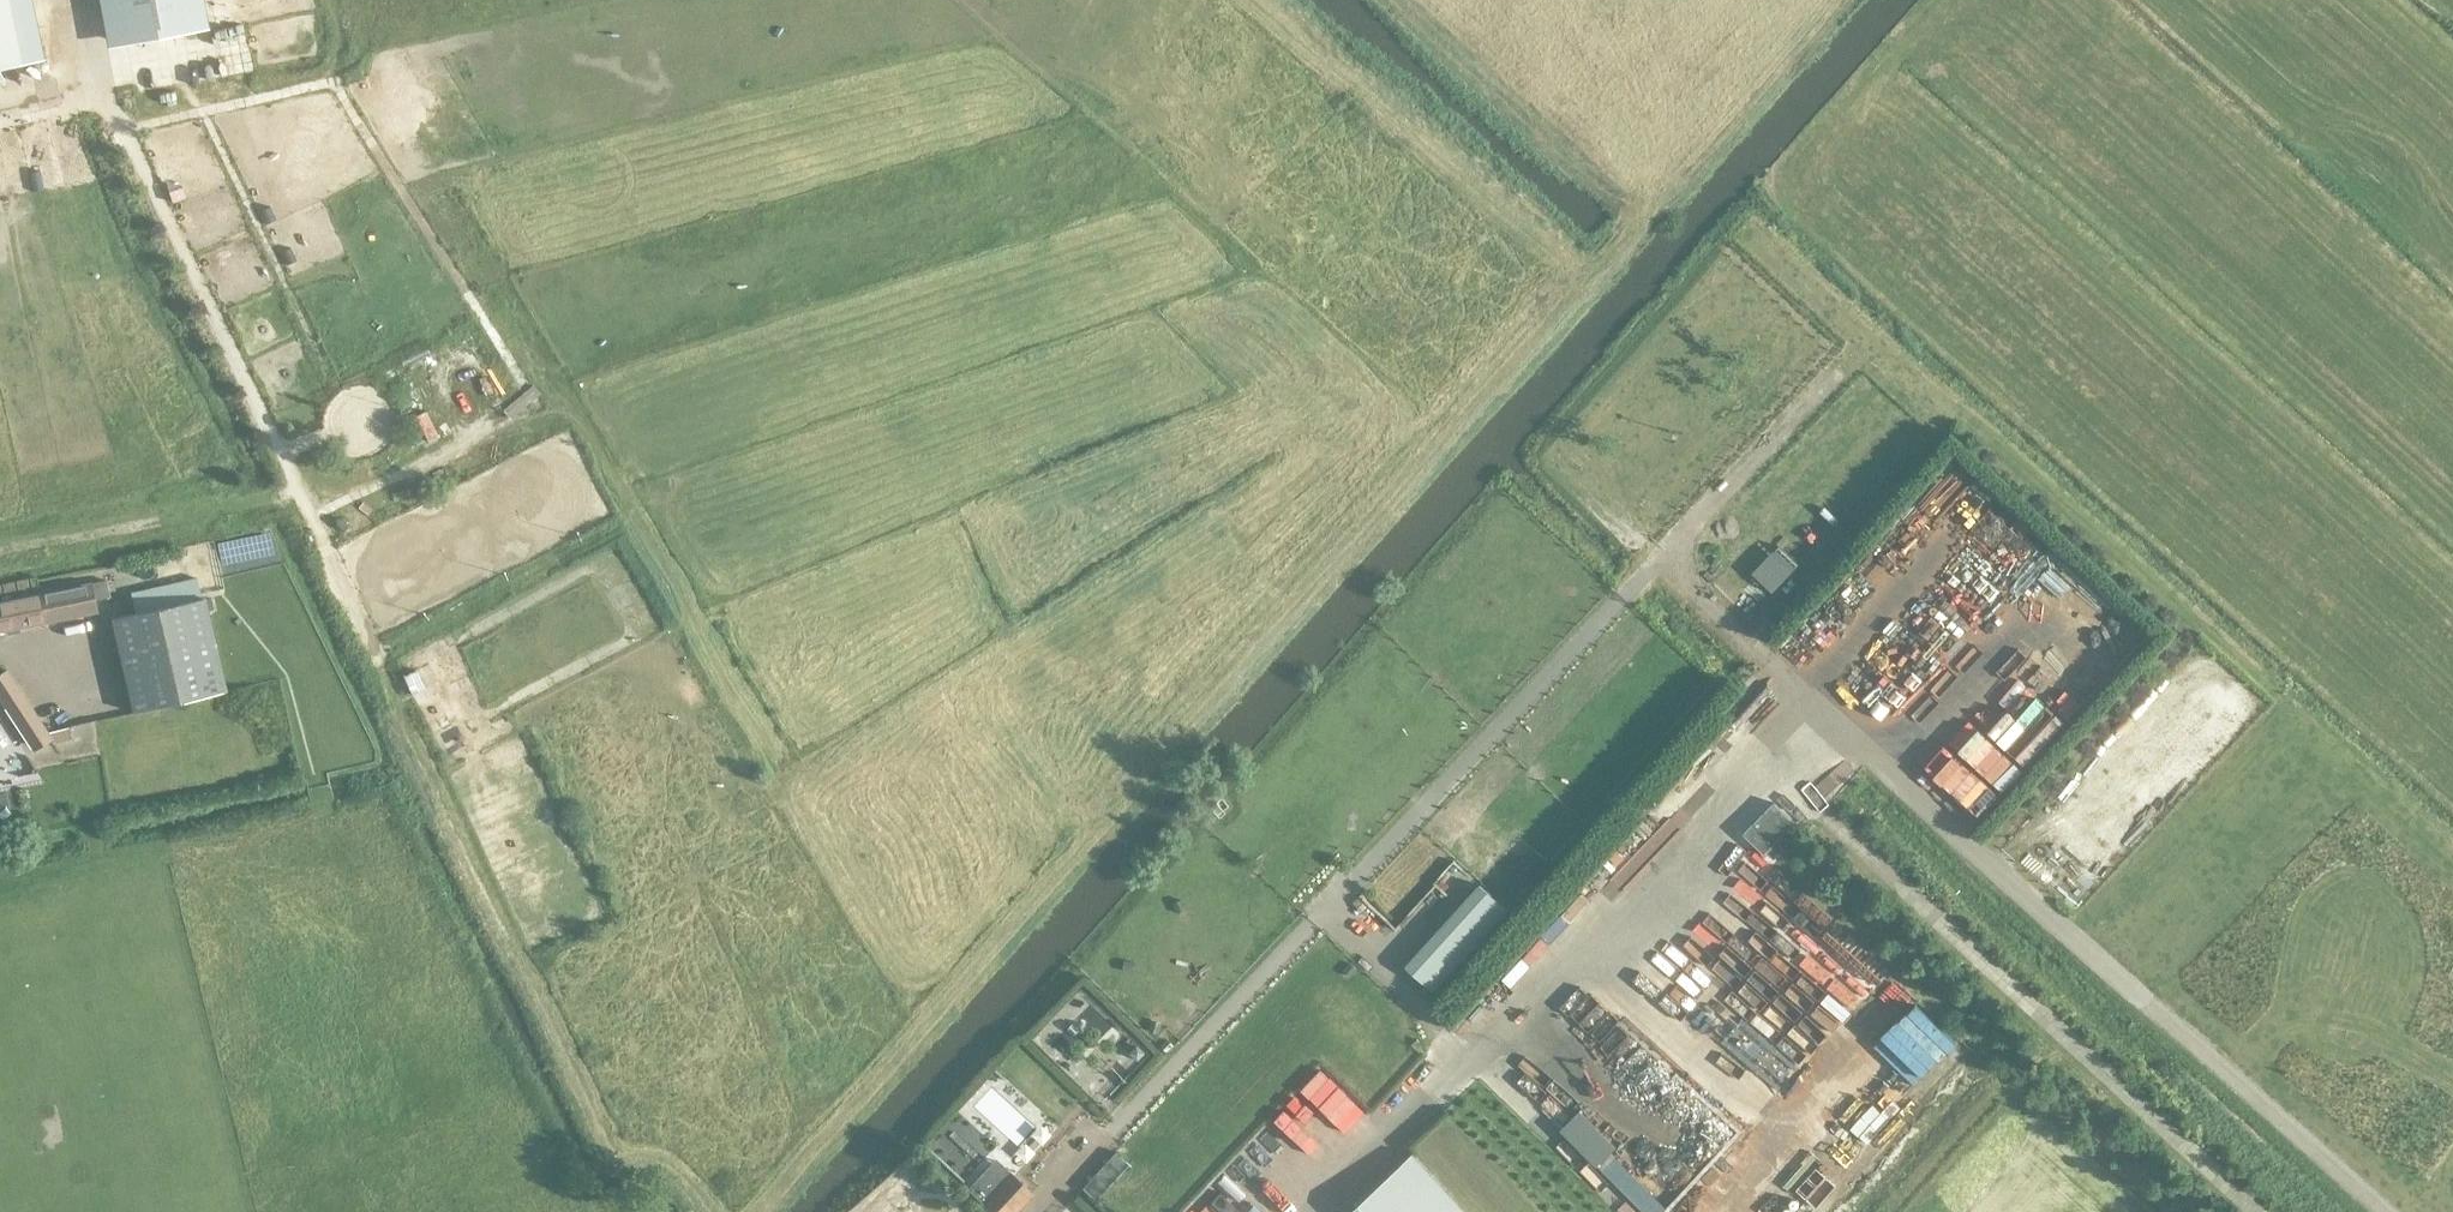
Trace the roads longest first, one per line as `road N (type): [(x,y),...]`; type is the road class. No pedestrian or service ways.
road 1 (track): [(1651,206),(1034,907),(748,1211)]
road 2 (track): [(718,1211),(684,1172),(618,1140),(528,968),(506,953),(425,782),(424,757),(108,105)]
road 3 (track): [(2385,1211),(1884,768),(1658,554)]
road 4 (track): [(1658,554),(1336,902),(1122,1117),(1106,1097)]
road 5 (track): [(1839,369),(1658,554)]
road 6 (track): [(1336,902),(1461,1056)]
road 7 (track): [(1122,1117),(1052,1189),(1074,1211)]

